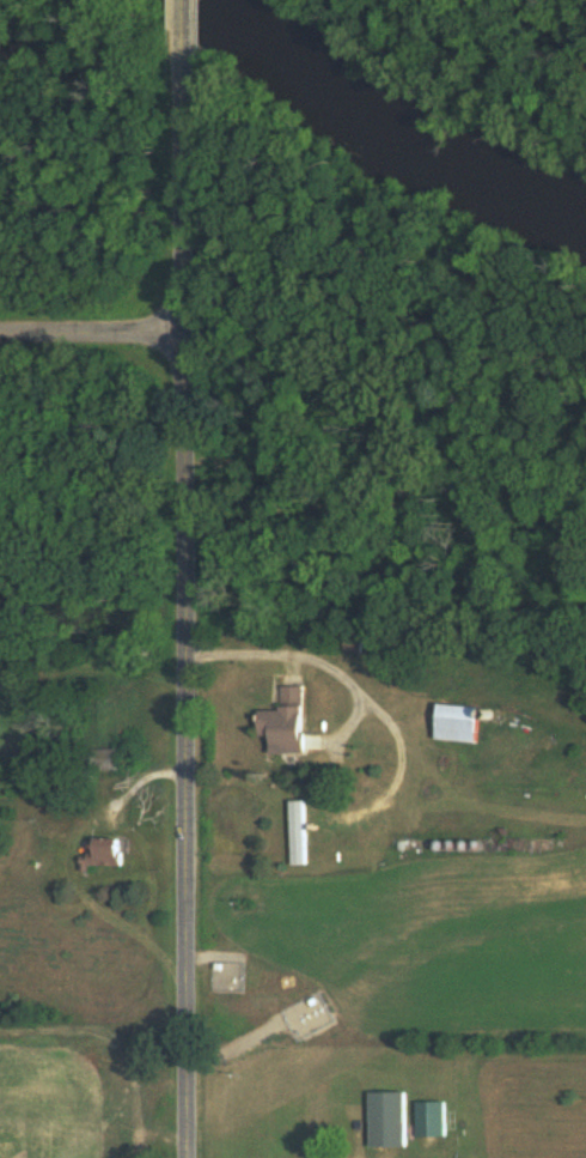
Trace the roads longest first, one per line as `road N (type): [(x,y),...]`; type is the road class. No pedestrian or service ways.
road 1 (residential): [(187,1157),(188,65)]
road 2 (residential): [(0,337),(189,337)]

